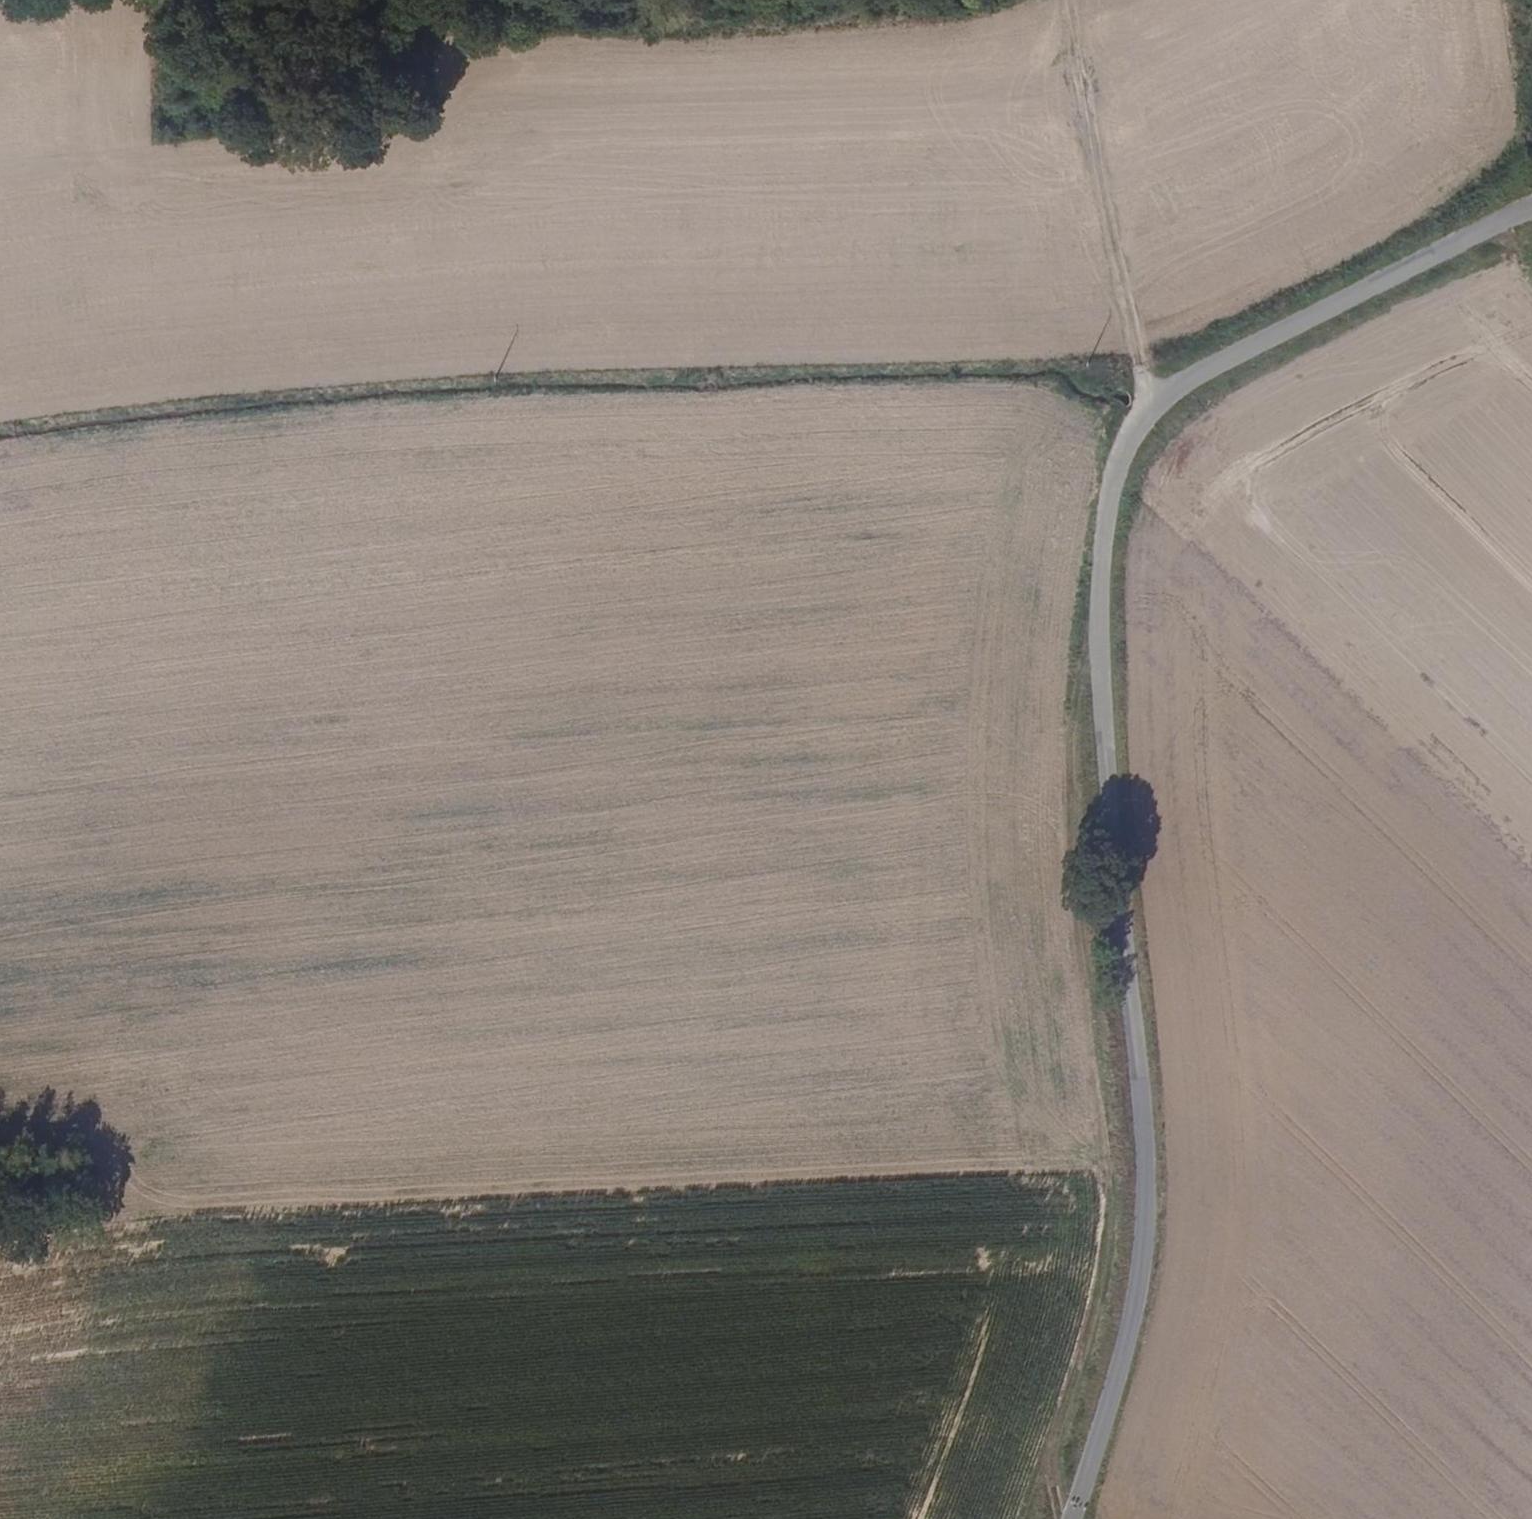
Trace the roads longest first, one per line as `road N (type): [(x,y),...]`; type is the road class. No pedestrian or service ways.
road 1 (unclassified): [(1074,1518),(1134,1310),(1147,1198),(1101,665),(1109,503),(1124,448),(1149,406),(1188,380),(1531,211)]
road 2 (track): [(1057,0),(1149,406)]

